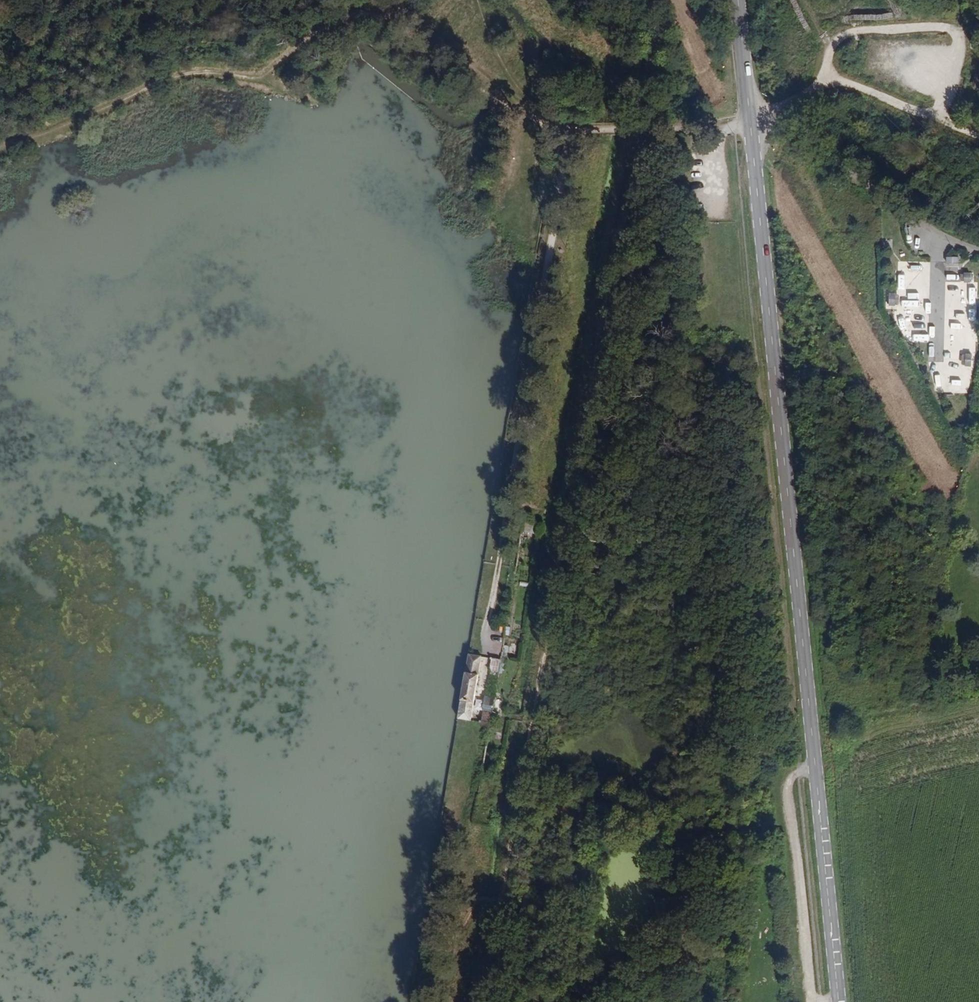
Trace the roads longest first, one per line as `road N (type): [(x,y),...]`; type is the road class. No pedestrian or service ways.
road 1 (tertiary): [(739,0),(843,1001)]

